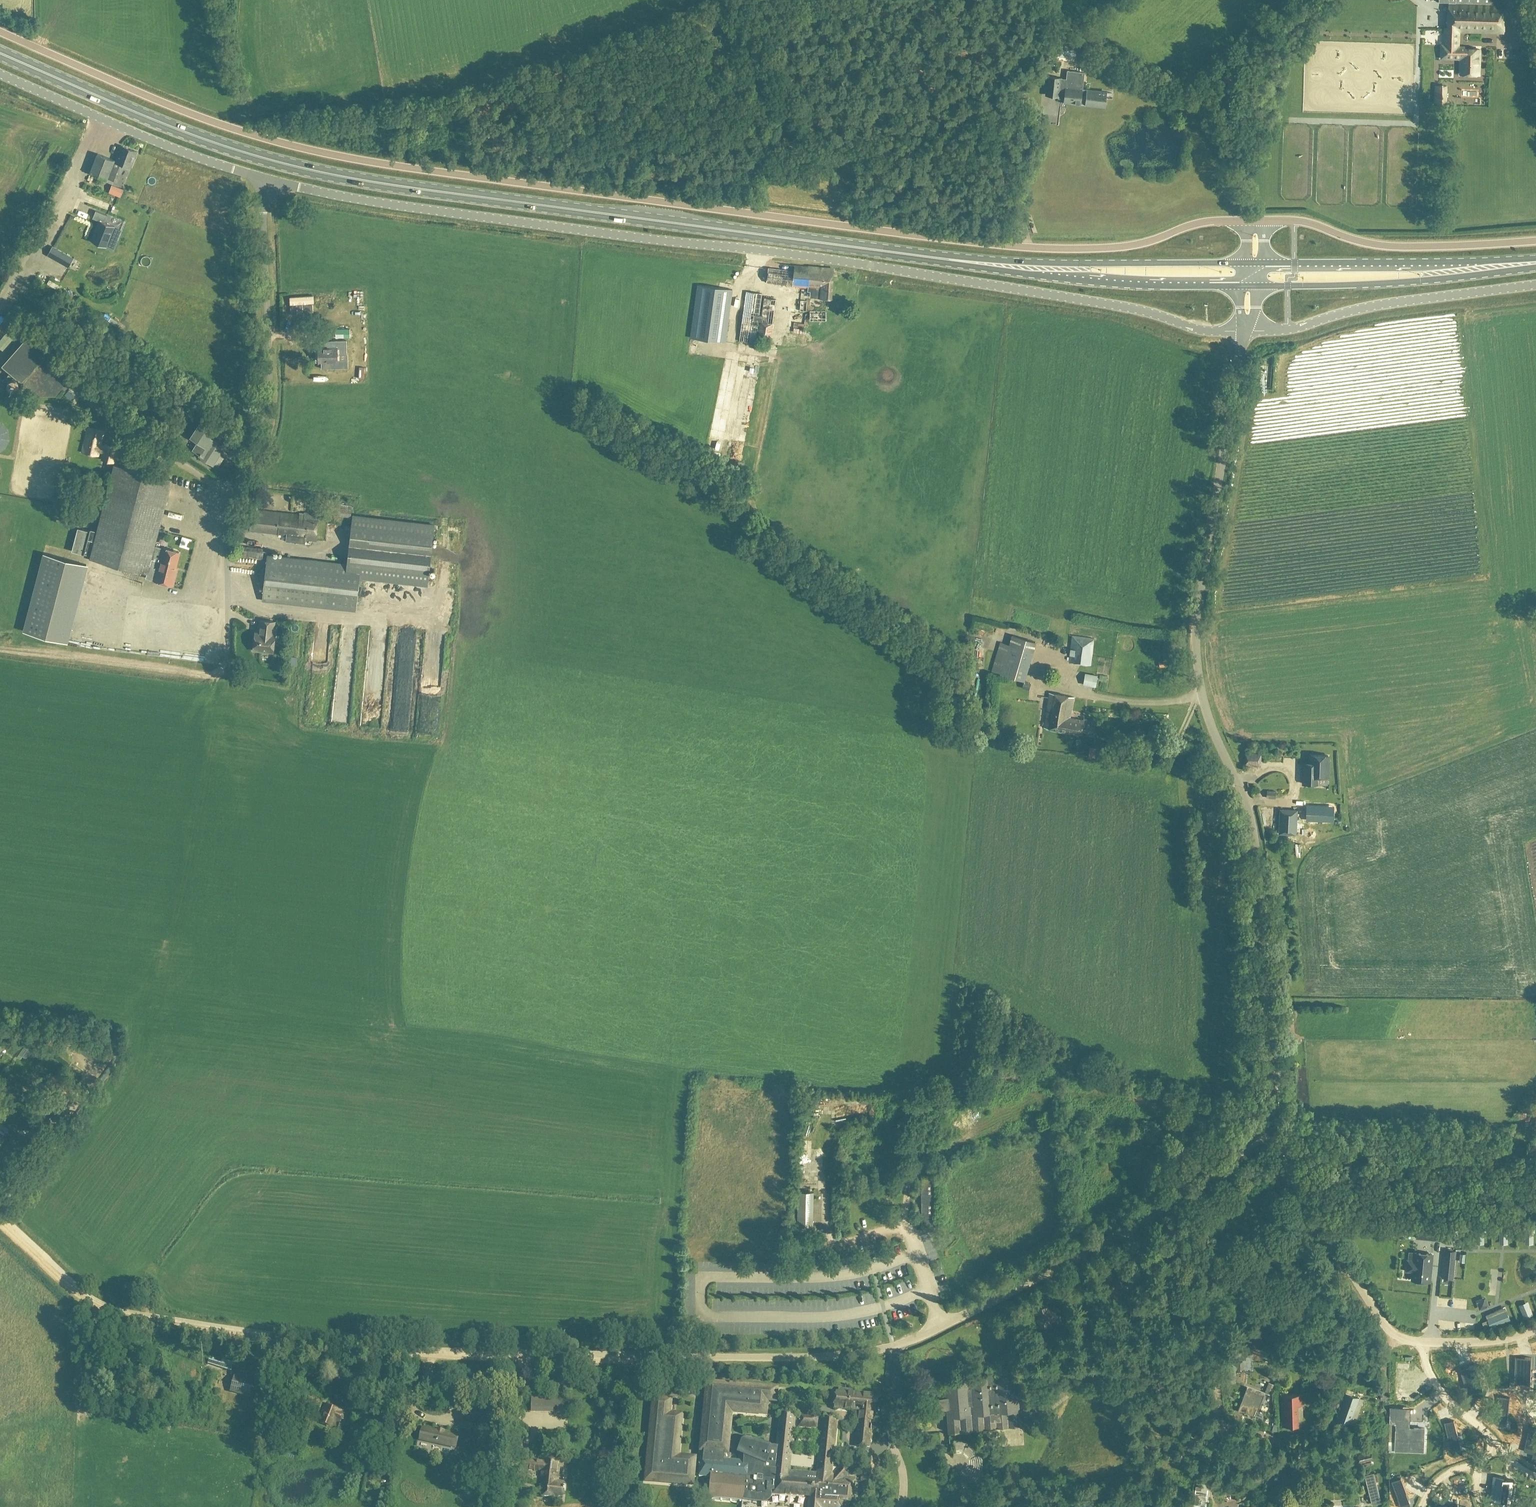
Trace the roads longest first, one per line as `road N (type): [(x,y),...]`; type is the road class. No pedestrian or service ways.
road 1 (unclassified): [(0,32),(191,115),(380,163),(1017,247),(1122,248),(1198,224),(1256,220)]
road 2 (unclassified): [(1243,331),(1201,331),(1125,307),(867,265),(410,207),(262,178)]
road 3 (primary): [(0,53),(206,140),(349,178),(964,261)]
road 4 (unclassified): [(1281,1130),(1259,852),(1198,666),(1200,603),(1243,331)]
road 5 (track): [(689,1356),(346,1346),(117,1313),(85,1299),(0,1221)]
road 6 (unclassified): [(689,1356),(834,1355),(913,1339),(1109,1241),(1281,1130)]
road 7 (unclassified): [(228,652),(227,512),(269,395),(262,178)]
road 8 (unclassified): [(1535,1329),(1475,1342),(1398,1338),(1291,1172),(1281,1130)]
road 9 (track): [(1402,1340),(1379,1355),(1234,1350),(1220,1357),(1226,1442),(1285,1445)]
road 10 (track): [(910,1227),(907,1200),(920,1158),(1014,1108),(1095,1090),(1159,1107)]
road 11 (unclassified): [(1535,286),(1243,331)]
road 12 (primary): [(1253,263),(964,261)]
road 13 (primary): [(964,261),(1100,283),(1250,286)]
road 14 (primary): [(1250,286),(1384,283),(1535,267)]
road 15 (unclassified): [(1256,220),(1305,222),(1386,247),(1535,241)]
road 16 (primary): [(1535,260),(1253,263)]
road 17 (unclassified): [(262,178),(0,75)]
road 18 (track): [(1281,1124),(1409,1150),(1524,1153)]
road 19 (track): [(0,646),(211,675),(224,669),(228,652)]
road 20 (track): [(1075,1258),(1088,1334),(1077,1368),(1051,1398)]

